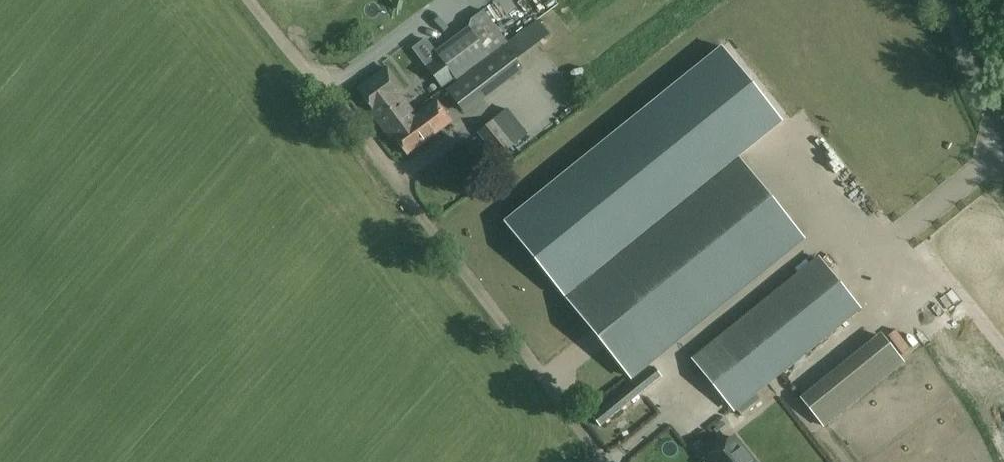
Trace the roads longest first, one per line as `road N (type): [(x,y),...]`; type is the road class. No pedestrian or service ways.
road 1 (track): [(253,0),(608,461)]
road 2 (unclassified): [(1003,141),(949,0)]

